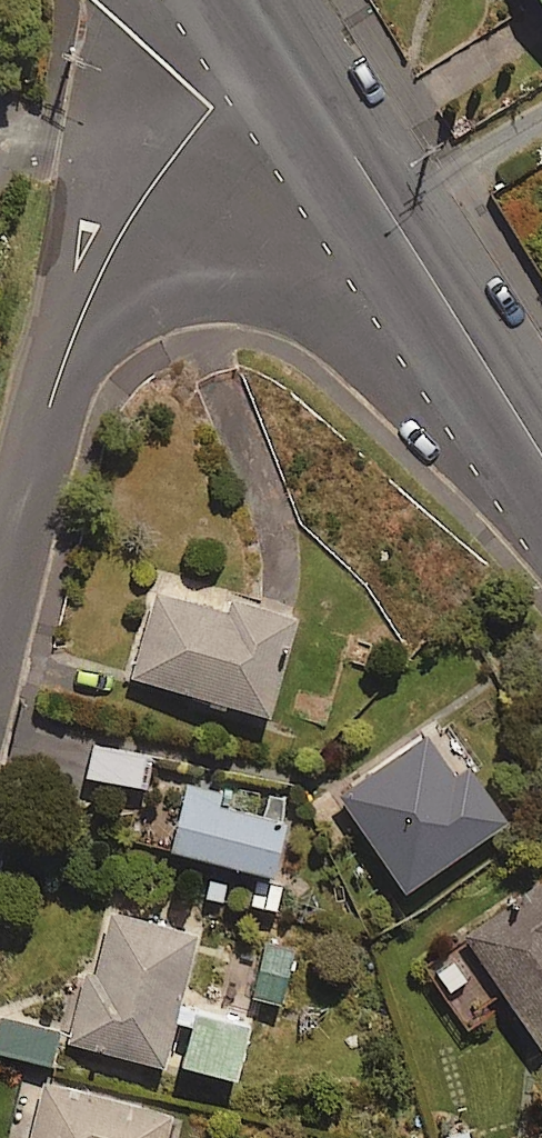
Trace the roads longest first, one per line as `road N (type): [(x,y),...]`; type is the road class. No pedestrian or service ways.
road 1 (residential): [(0,594),(68,333),(123,226),(270,25)]
road 2 (tertiary): [(541,455),(270,25)]

